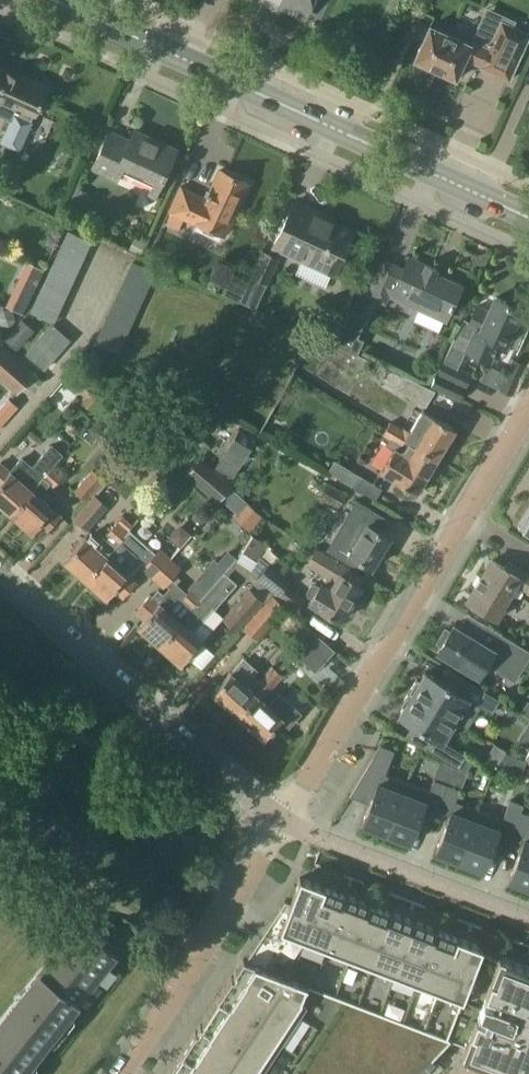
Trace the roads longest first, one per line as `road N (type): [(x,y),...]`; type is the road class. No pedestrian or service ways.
road 1 (secondary): [(528,213),(49,0)]
road 2 (residential): [(283,822),(528,412)]
road 3 (residential): [(283,822),(0,576)]
road 4 (residential): [(117,1073),(283,822)]
road 5 (residential): [(528,919),(283,822)]

